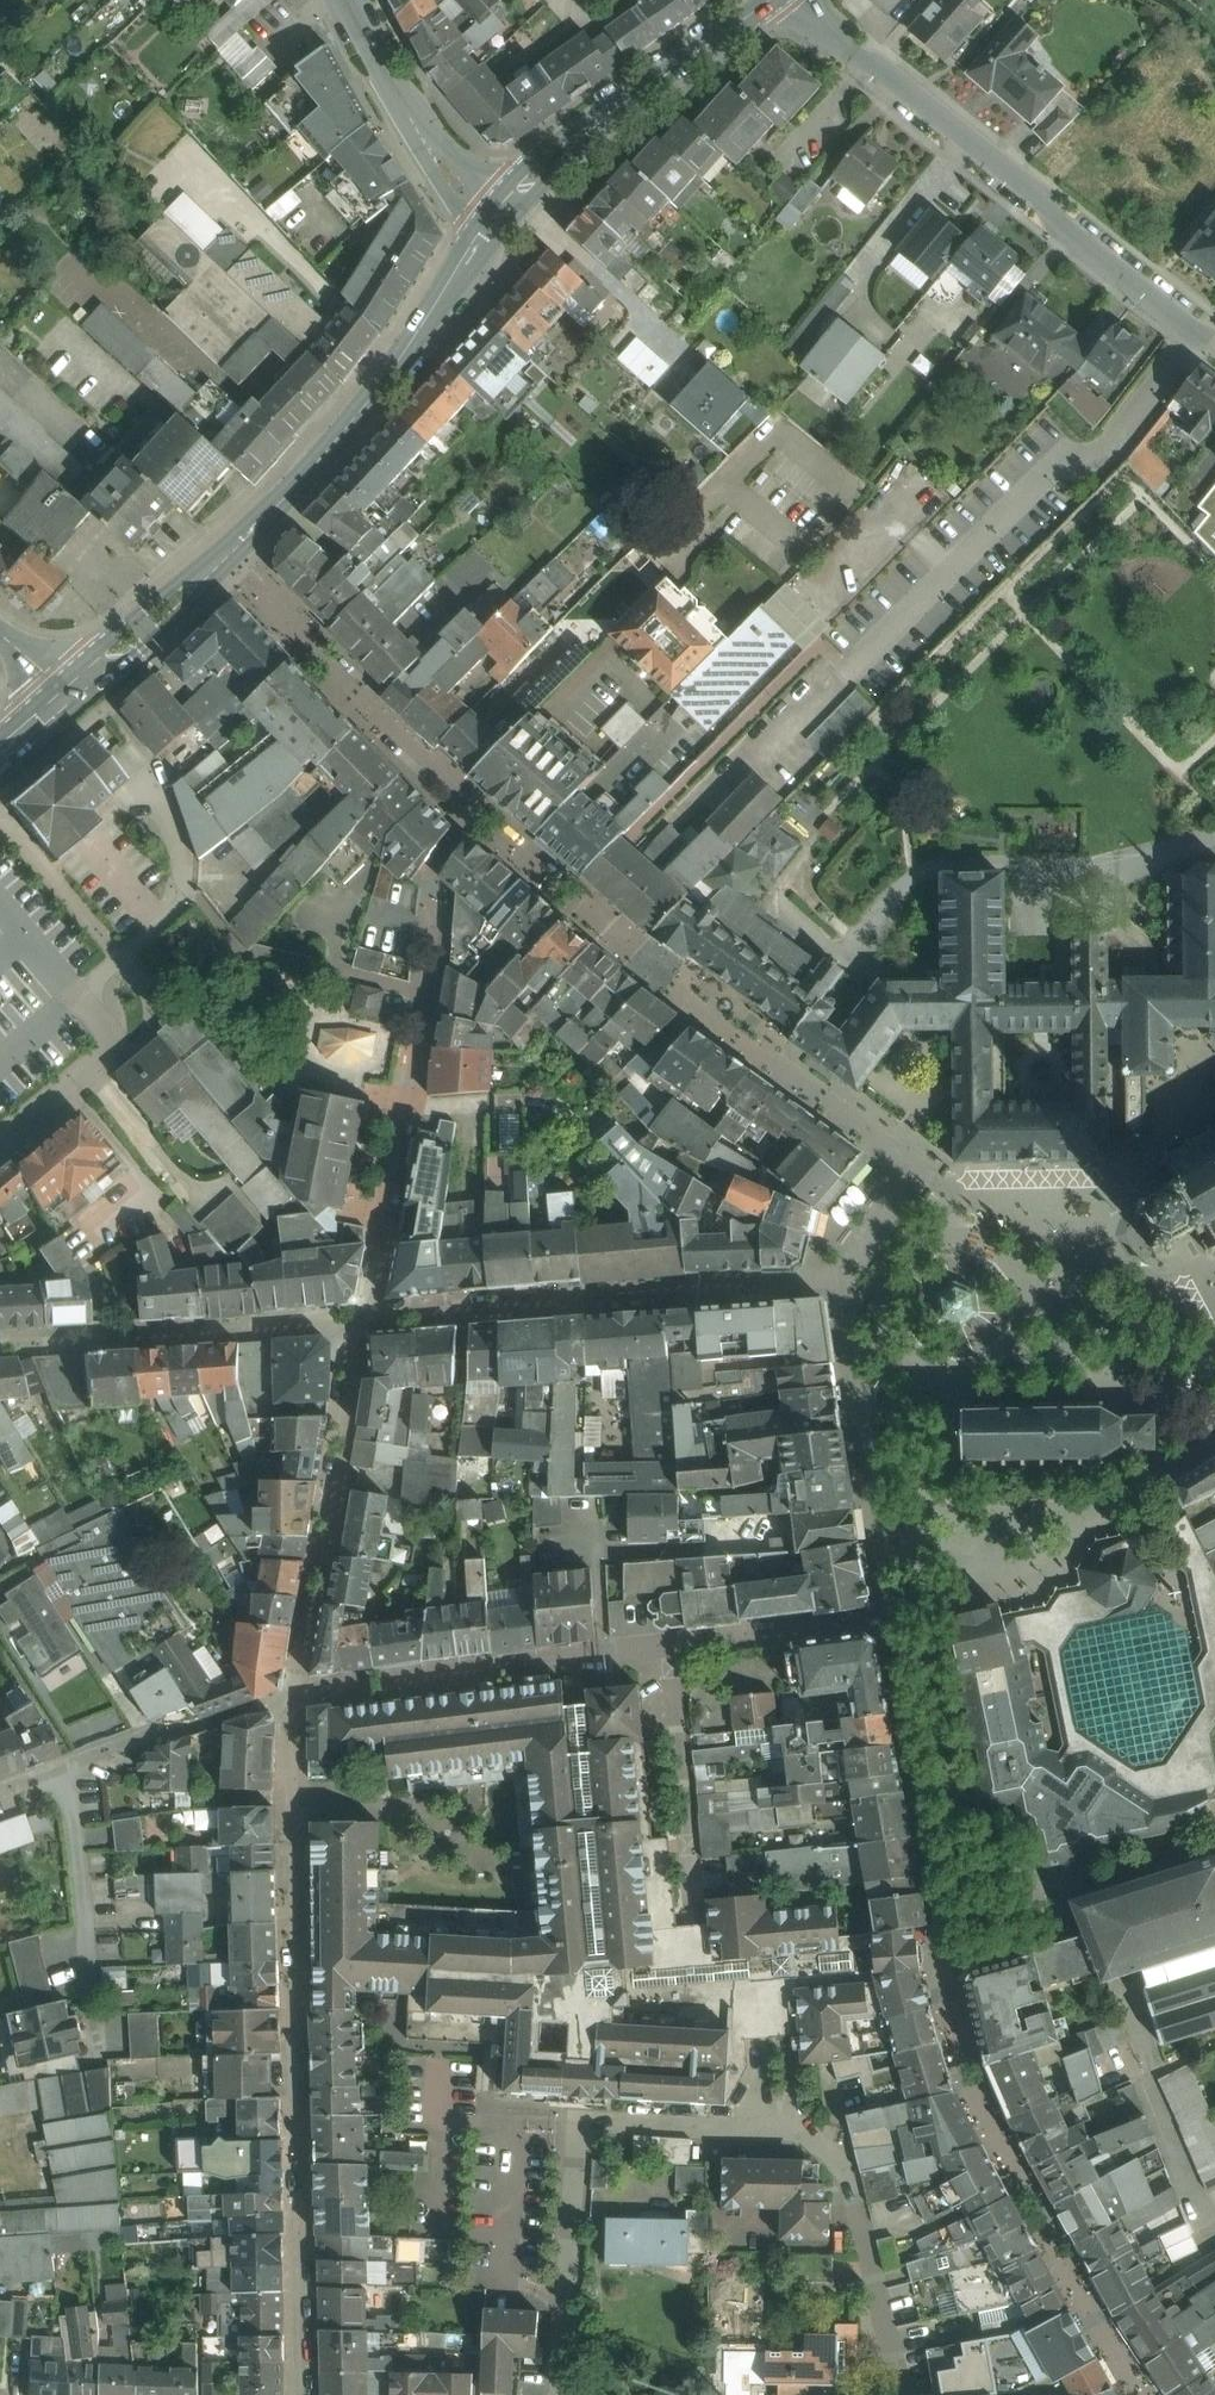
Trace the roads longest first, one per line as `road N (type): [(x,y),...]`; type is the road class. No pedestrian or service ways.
road 1 (residential): [(888,1621),(942,1965),(972,2100),(1143,2394)]
road 2 (residential): [(902,2394),(851,2190),(822,2145),(769,2130),(580,2120),(563,2394)]
road 3 (residential): [(477,812),(656,971),(918,1167),(833,1278)]
road 4 (residential): [(299,2394),(295,1695)]
road 5 (residential): [(888,1621),(295,1695)]
road 6 (residential): [(1214,345),(804,0)]
road 7 (residential): [(477,812),(431,872),(426,986),(368,1318)]
road 8 (residential): [(833,1278),(368,1318)]
road 9 (residential): [(0,1135),(113,1041),(97,995),(102,978),(183,904),(178,840),(152,791)]
road 10 (tertiary): [(502,215),(369,401),(226,559)]
road 11 (residential): [(295,1695),(368,1318)]
road 12 (residential): [(368,1318),(0,1338)]
road 13 (residential): [(226,559),(477,812)]
road 14 (residential): [(833,1278),(888,1621)]
road 15 (tertiary): [(766,0),(534,176),(502,215)]
road 16 (residential): [(1214,2235),(1108,1982)]
road 17 (residential): [(67,1773),(103,2039)]
road 18 (residential): [(349,0),(405,104),(502,215)]
road 19 (residential): [(267,1705),(67,1773)]
road 20 (tertiary): [(226,559),(67,697)]

